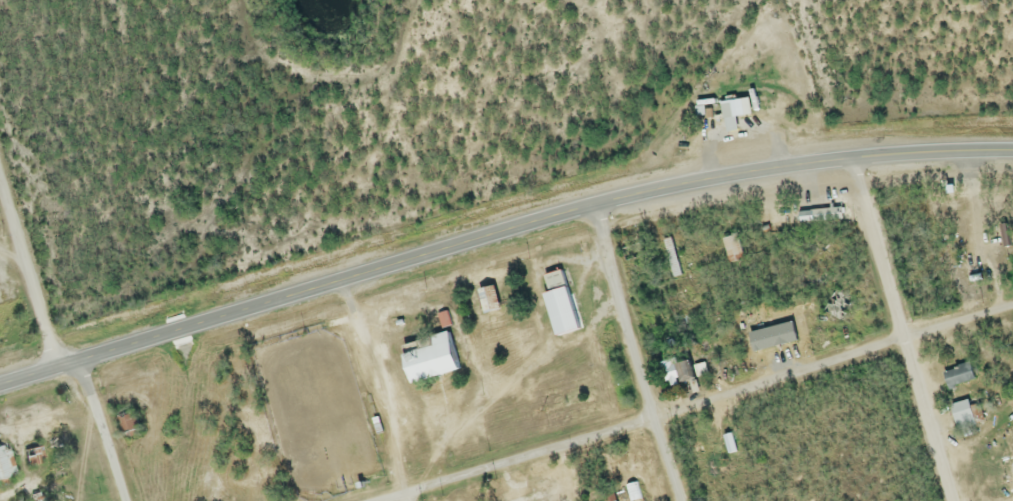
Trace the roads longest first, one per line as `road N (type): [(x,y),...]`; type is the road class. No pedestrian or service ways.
road 1 (secondary): [(0,386),(593,206),(849,159)]
road 2 (residential): [(374,500),(1012,306)]
road 3 (residential): [(951,500),(849,159)]
road 4 (residential): [(678,500),(593,206)]
road 5 (secondary): [(1012,152),(849,159)]
road 6 (residential): [(122,500),(78,361)]
road 7 (residential): [(56,368),(31,284),(0,245)]

